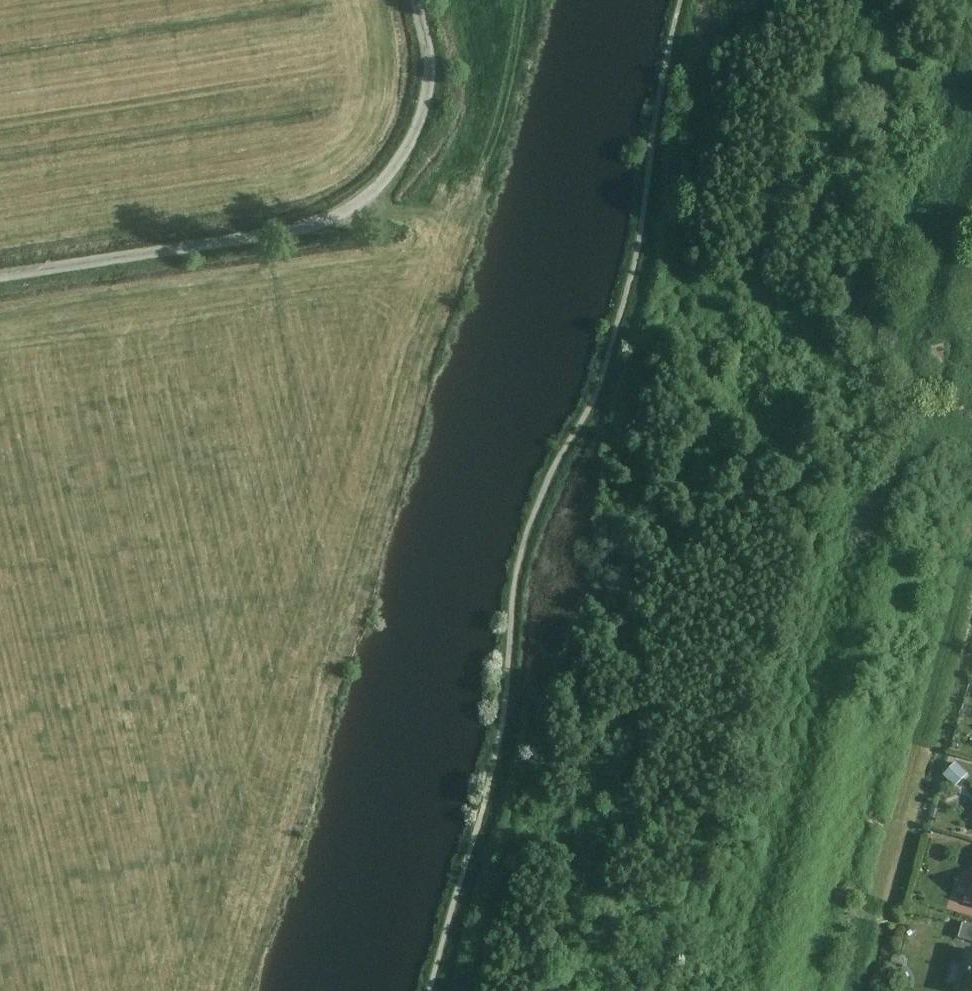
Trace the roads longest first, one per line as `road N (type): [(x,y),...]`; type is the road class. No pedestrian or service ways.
road 1 (track): [(0,281),(314,232),(360,204),(420,122),(428,76),(410,0)]

